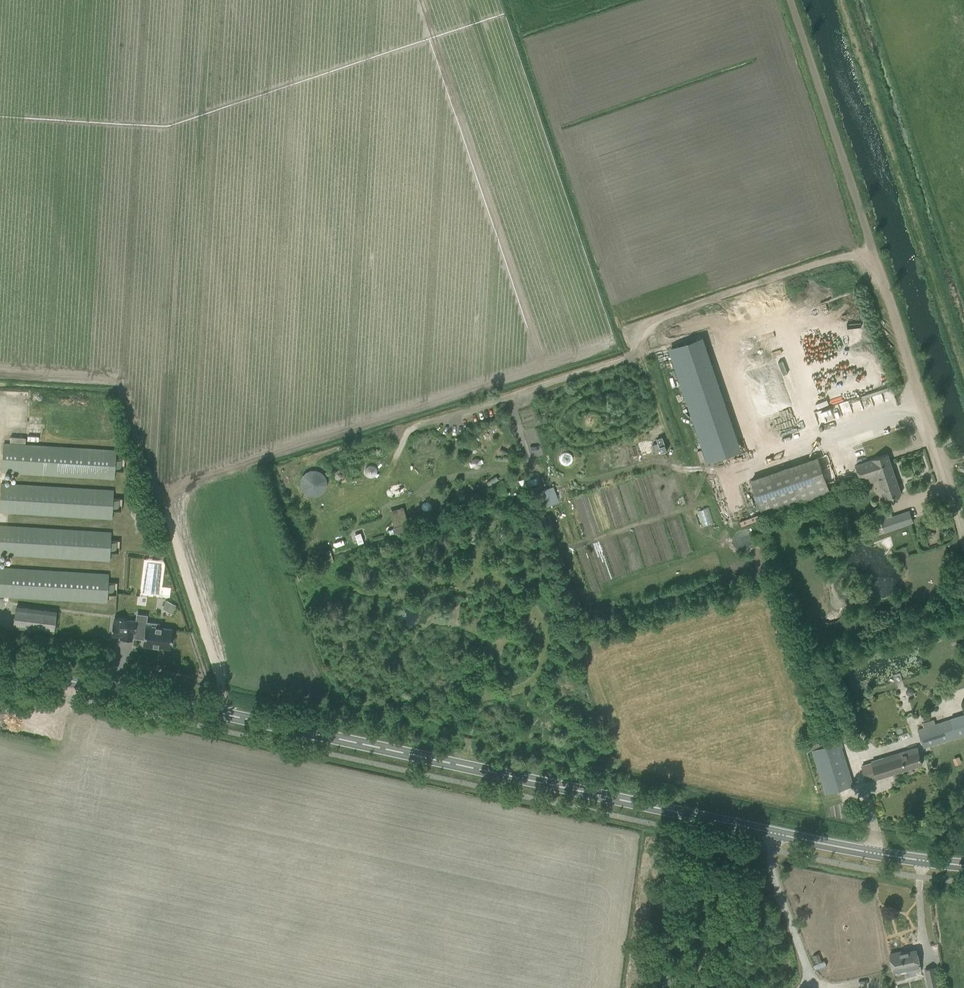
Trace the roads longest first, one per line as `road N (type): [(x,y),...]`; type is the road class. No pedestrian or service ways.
road 1 (tertiary): [(963,866),(774,834),(0,666)]
road 2 (track): [(963,546),(779,0)]
road 3 (track): [(465,413),(872,282)]

